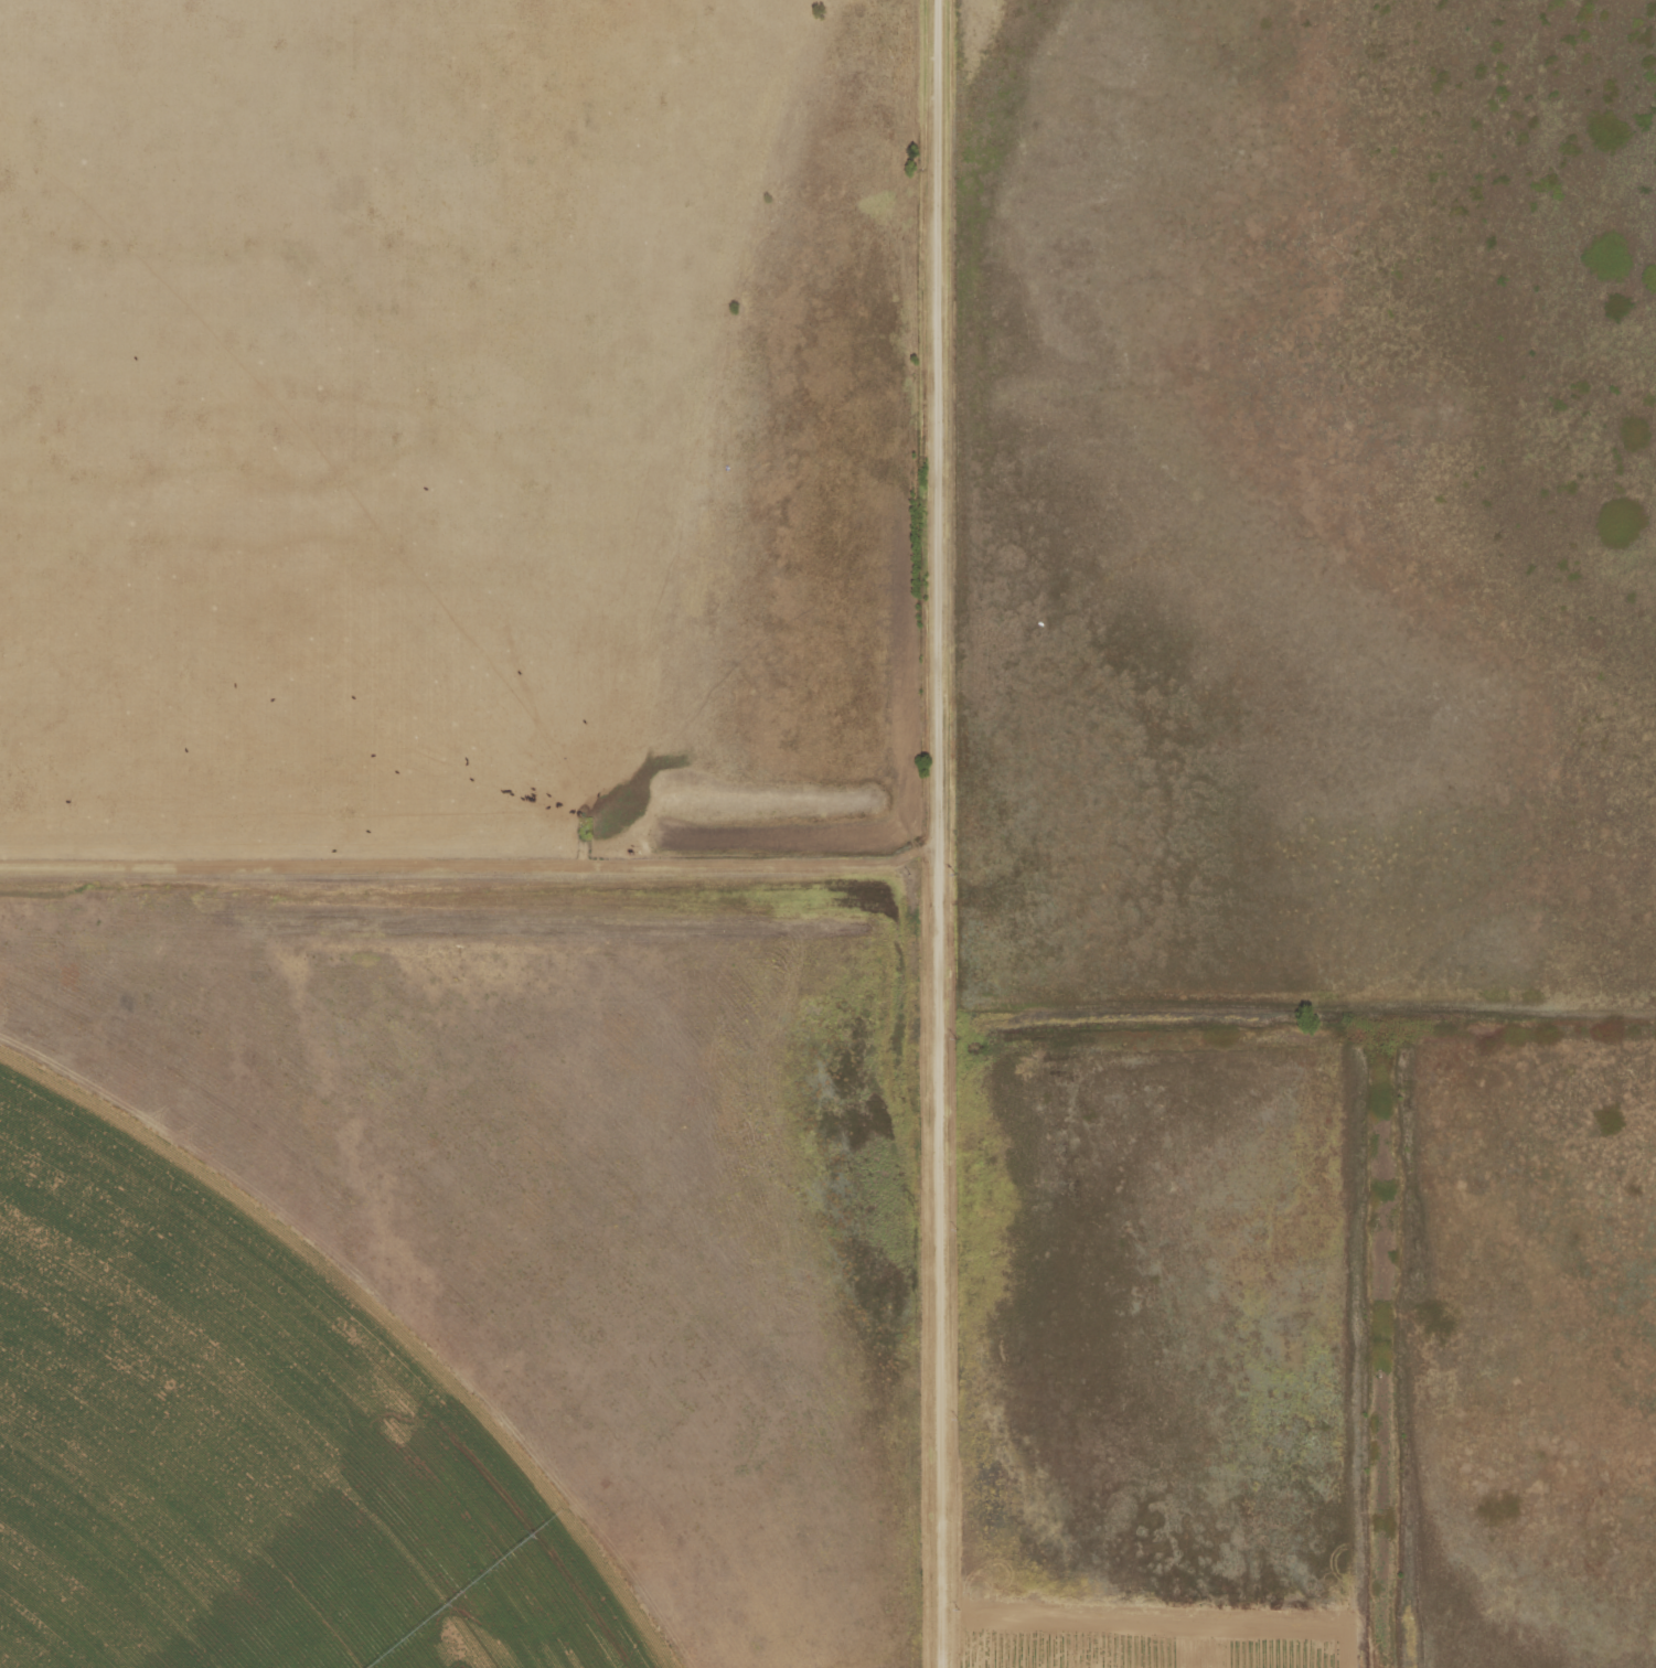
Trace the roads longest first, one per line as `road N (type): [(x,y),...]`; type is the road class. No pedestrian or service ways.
road 1 (residential): [(937,1667),(945,0)]
road 2 (residential): [(0,858),(940,856)]

